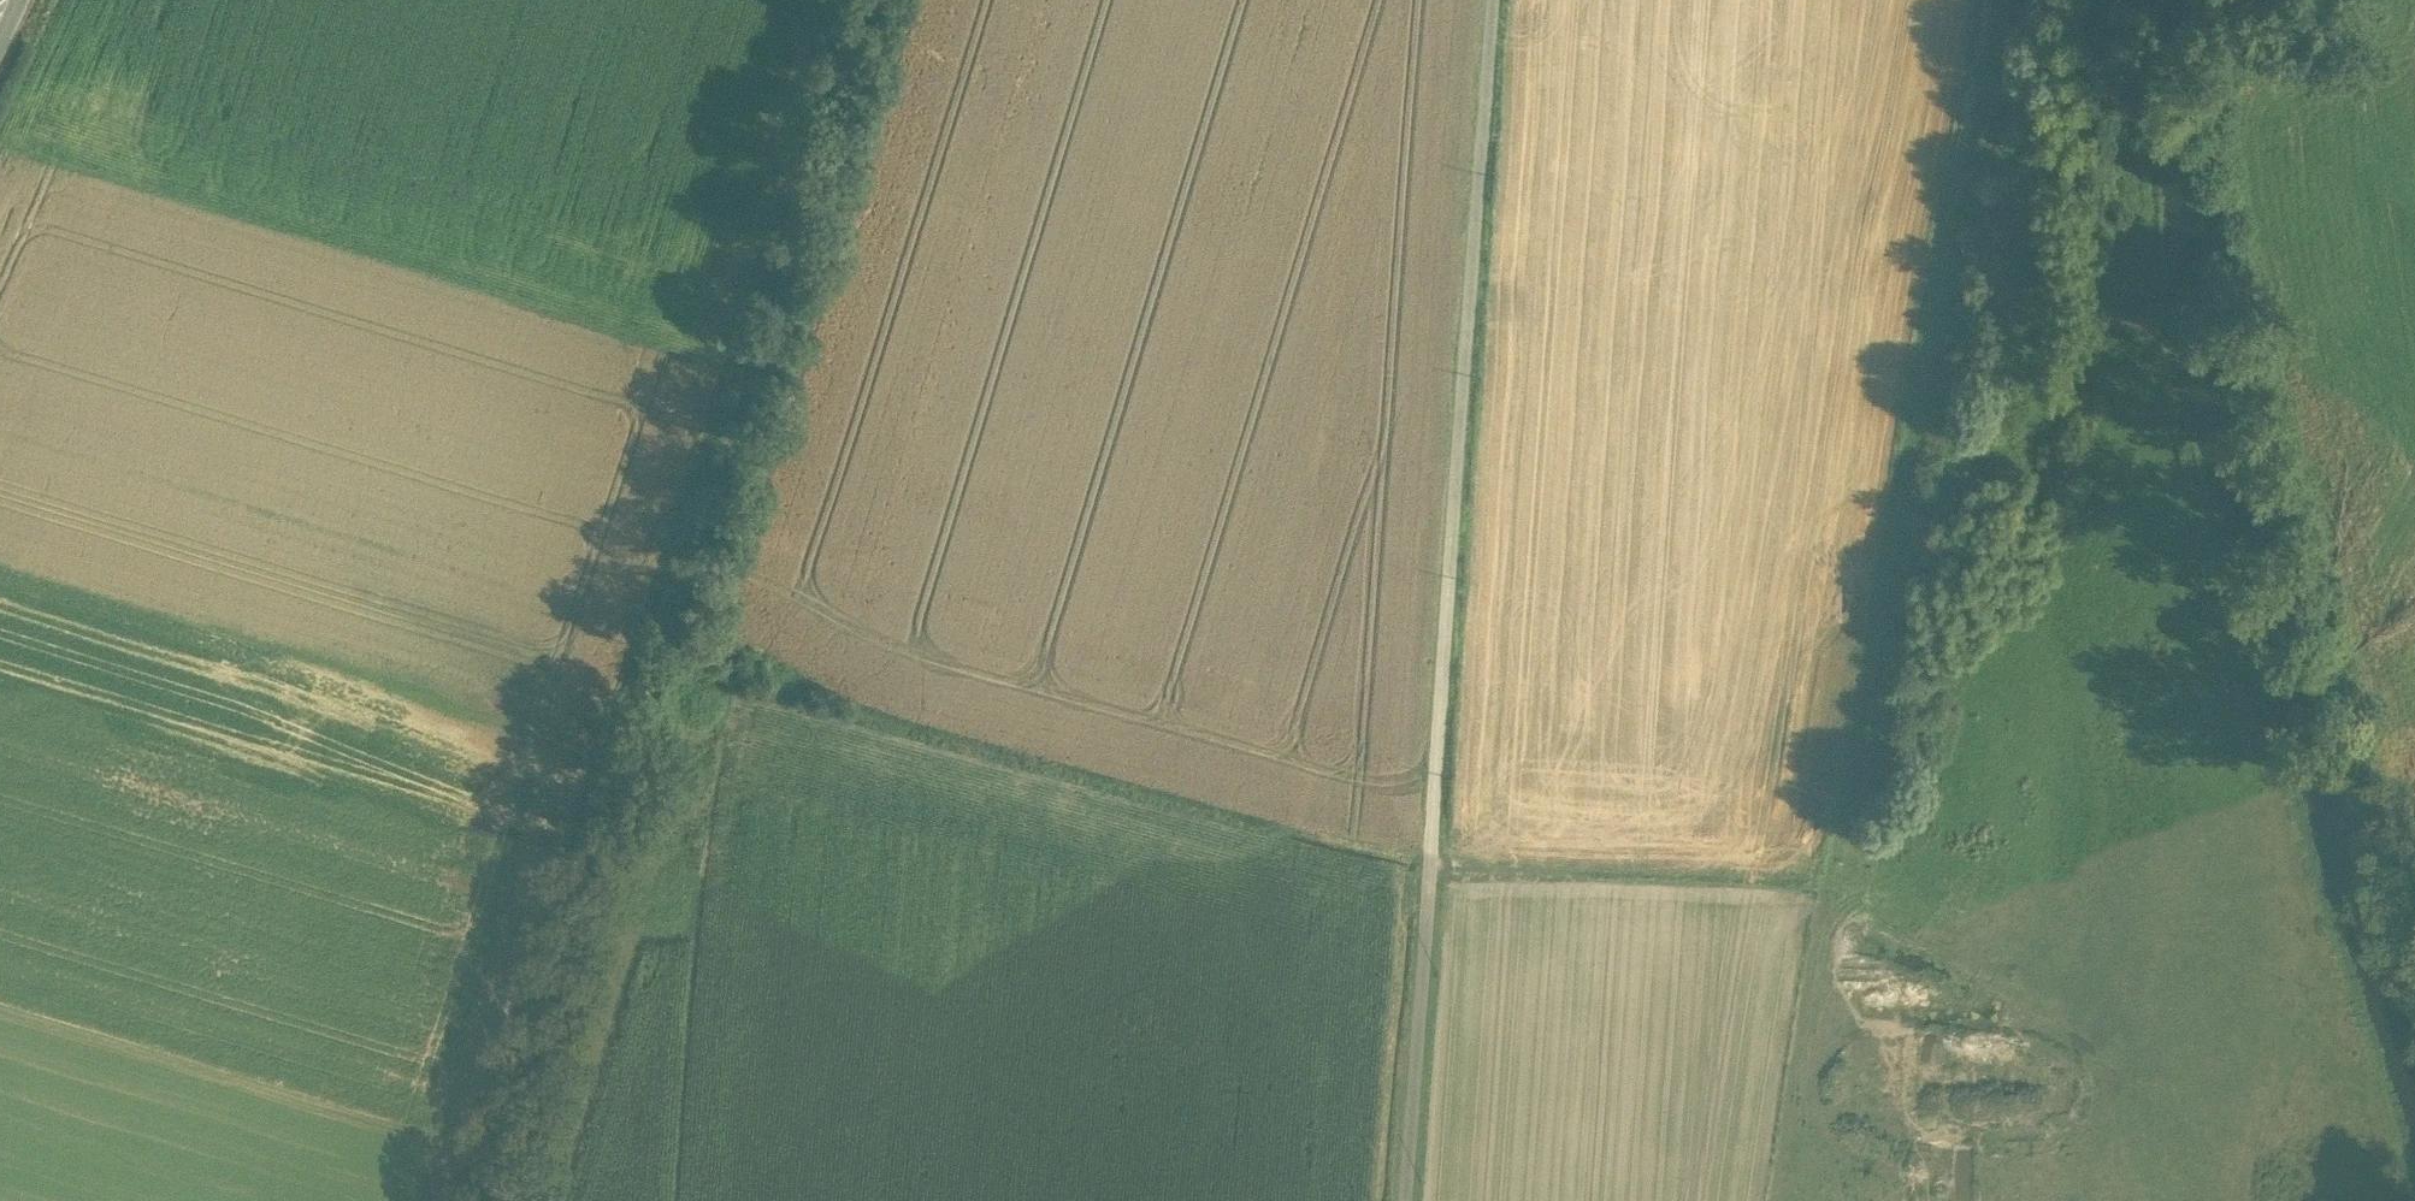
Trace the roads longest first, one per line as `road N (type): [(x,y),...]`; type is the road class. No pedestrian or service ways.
road 1 (residential): [(1496,0),(1403,1200)]

